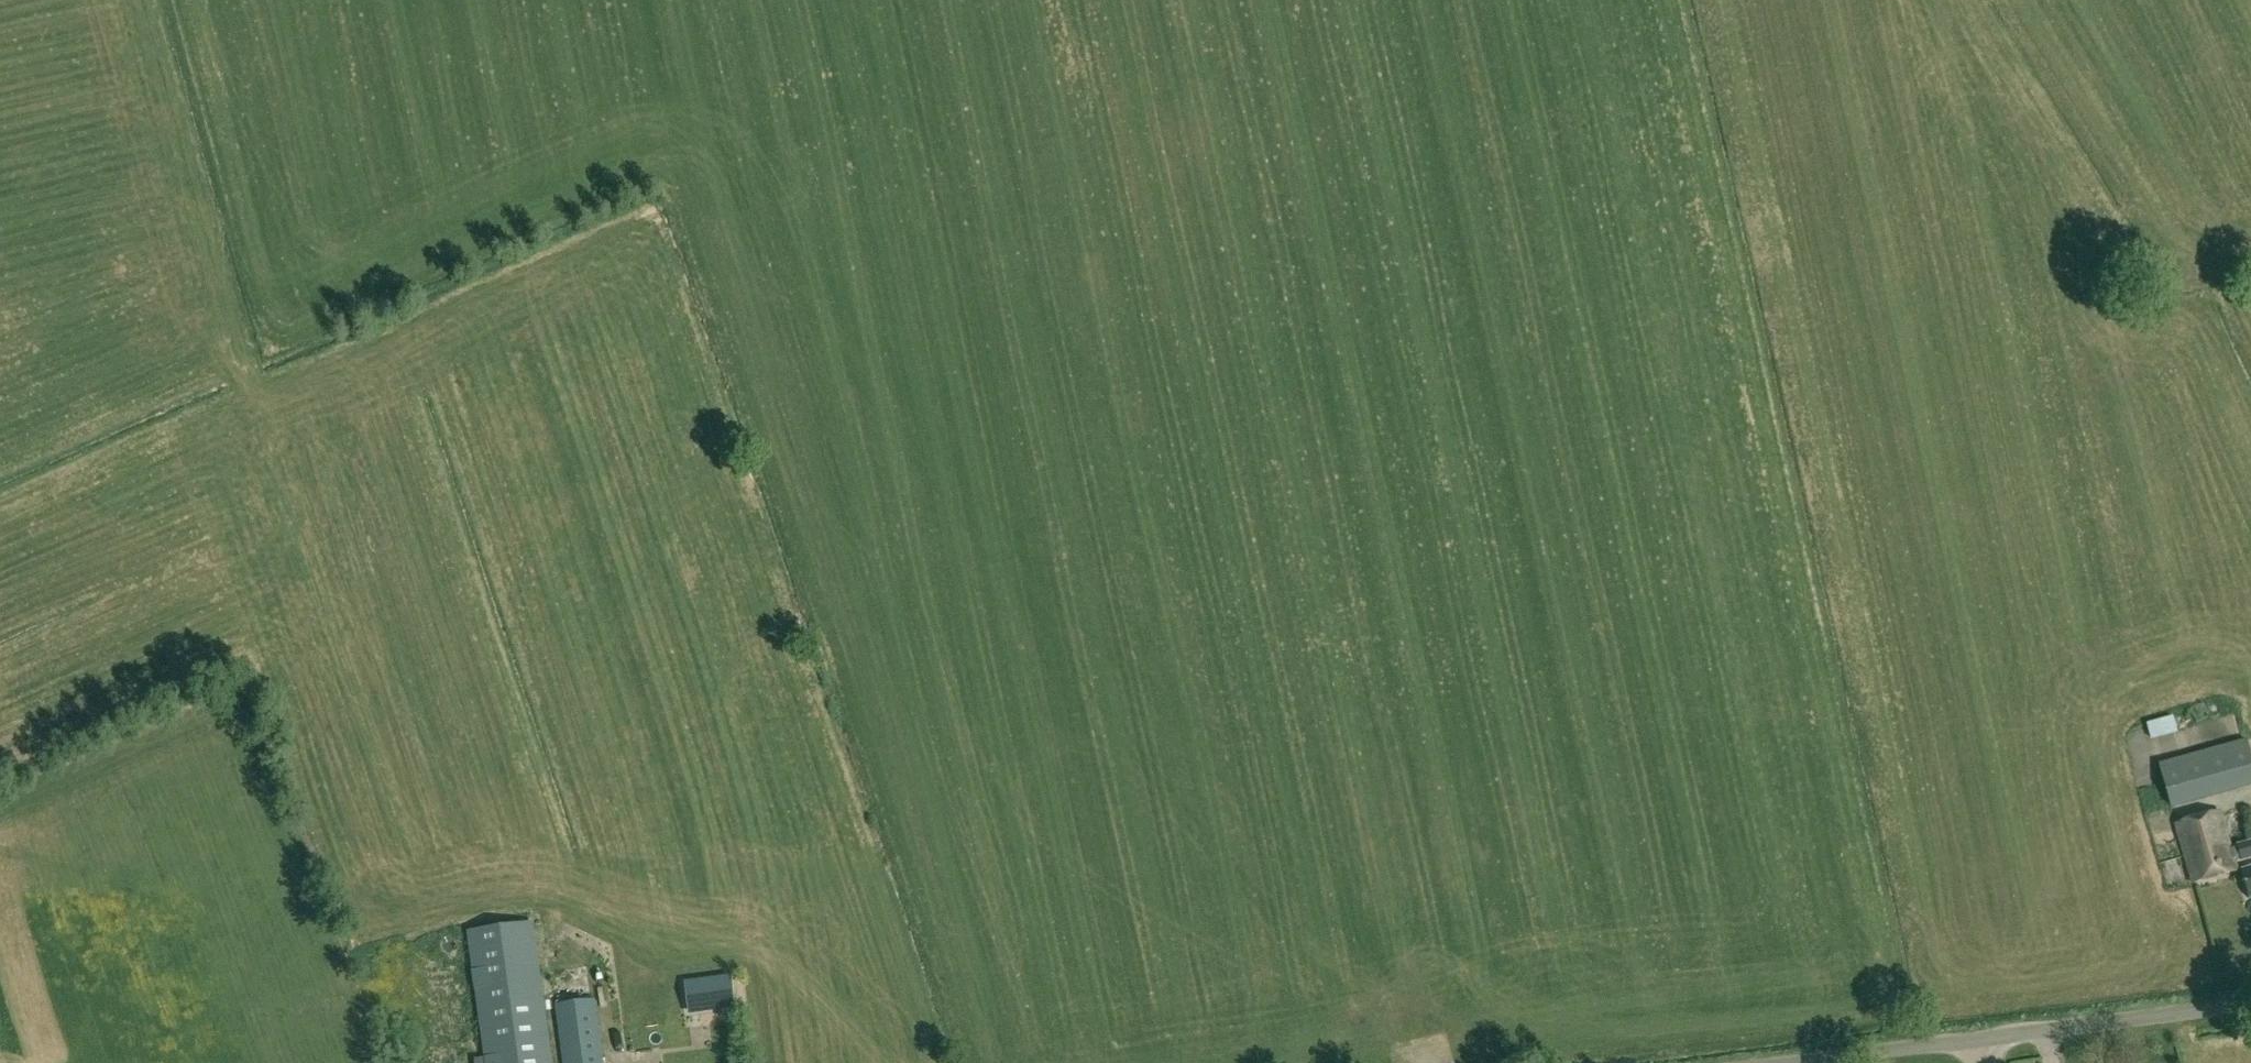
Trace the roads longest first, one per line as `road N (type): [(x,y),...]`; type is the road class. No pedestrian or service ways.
road 1 (unclassified): [(2250,1003),(1785,1062)]

